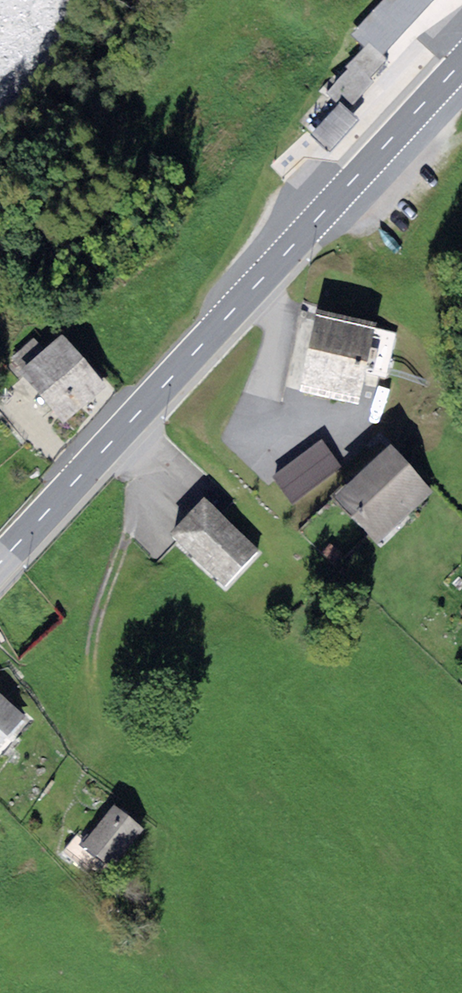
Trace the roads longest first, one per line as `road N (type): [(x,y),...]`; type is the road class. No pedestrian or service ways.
road 1 (primary): [(0,563),(461,63)]

